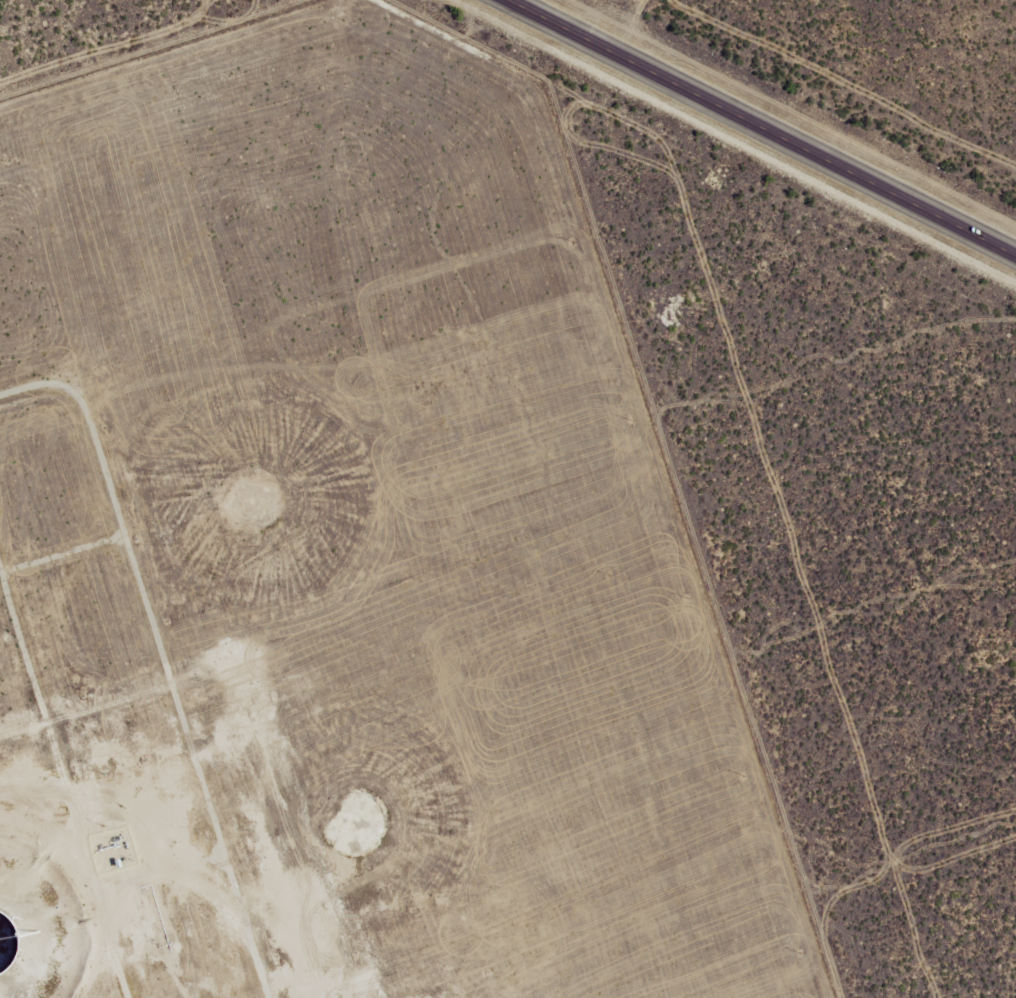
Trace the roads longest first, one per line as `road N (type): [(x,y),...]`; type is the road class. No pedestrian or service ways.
road 1 (track): [(0,433),(63,408),(93,433),(265,997)]
road 2 (primary): [(1015,266),(495,0)]
road 3 (track): [(140,997),(0,550)]
road 4 (track): [(198,784),(173,789),(98,854)]
road 5 (track): [(138,568),(18,599)]
road 6 (track): [(128,970),(233,909)]

